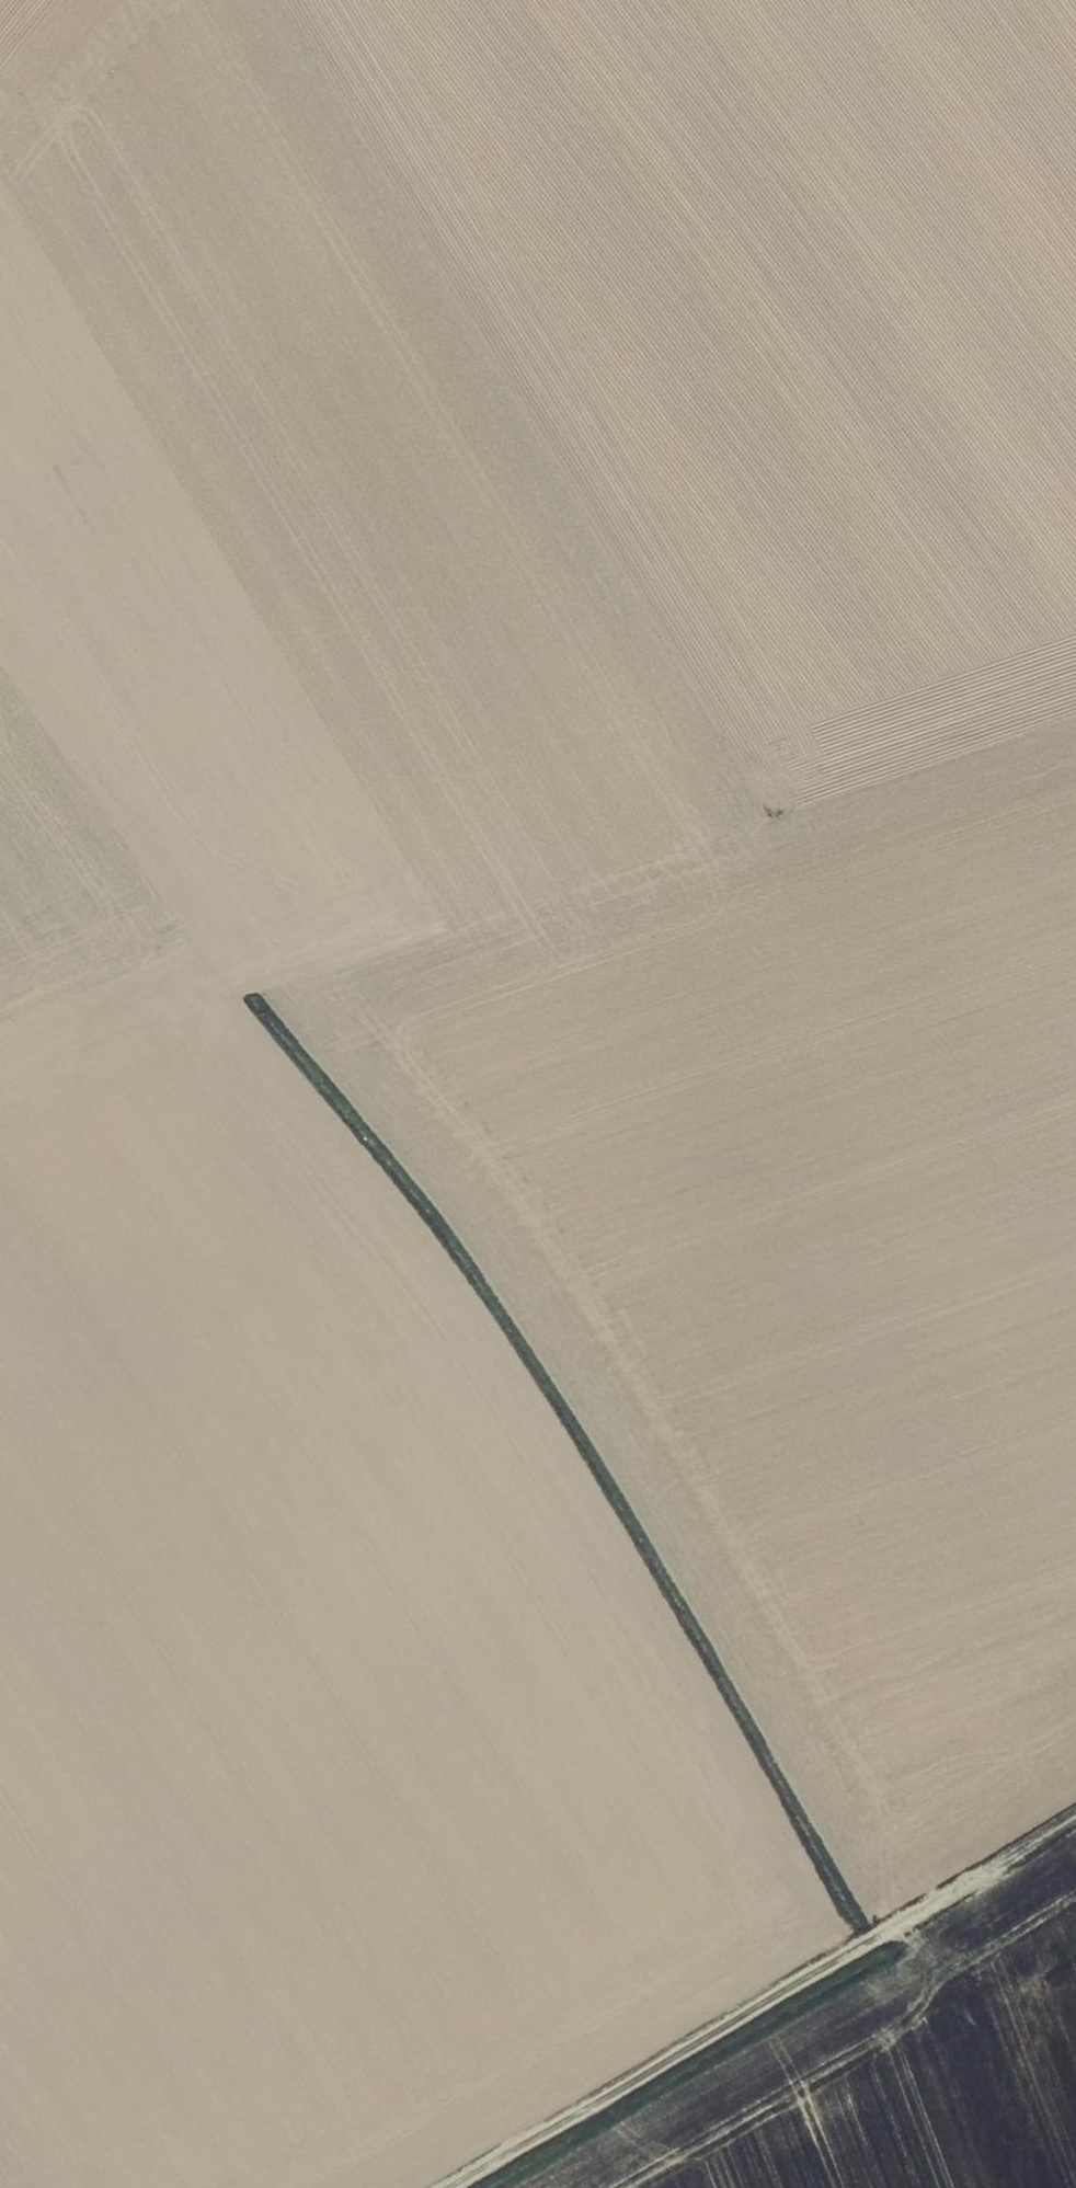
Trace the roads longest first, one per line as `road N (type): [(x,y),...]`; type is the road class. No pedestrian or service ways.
road 1 (track): [(472,2187),(1075,1810)]

